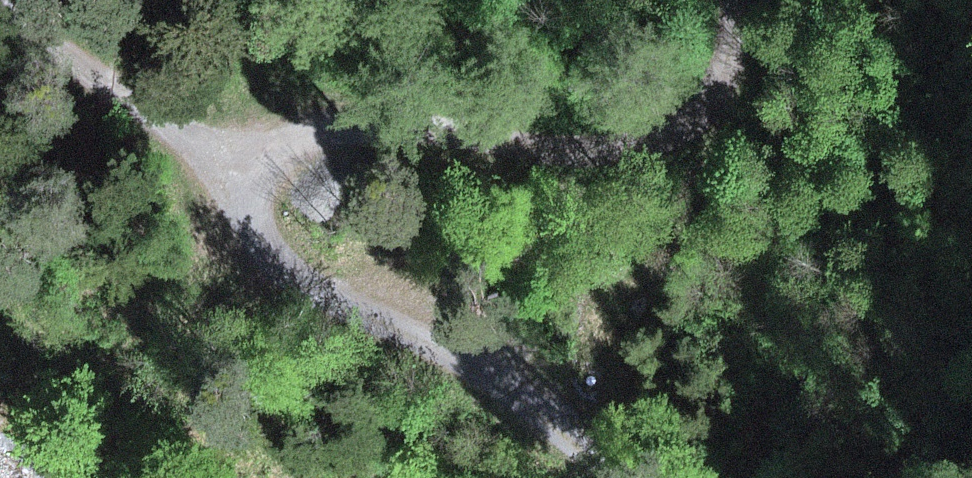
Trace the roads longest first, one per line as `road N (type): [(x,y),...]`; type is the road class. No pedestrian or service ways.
road 1 (track): [(735,0),(736,48),(716,102),(689,126),(653,140),(569,146),(369,124),(234,161),(0,14)]
road 2 (track): [(234,161),(262,221),(310,287),(471,367),(608,477)]

